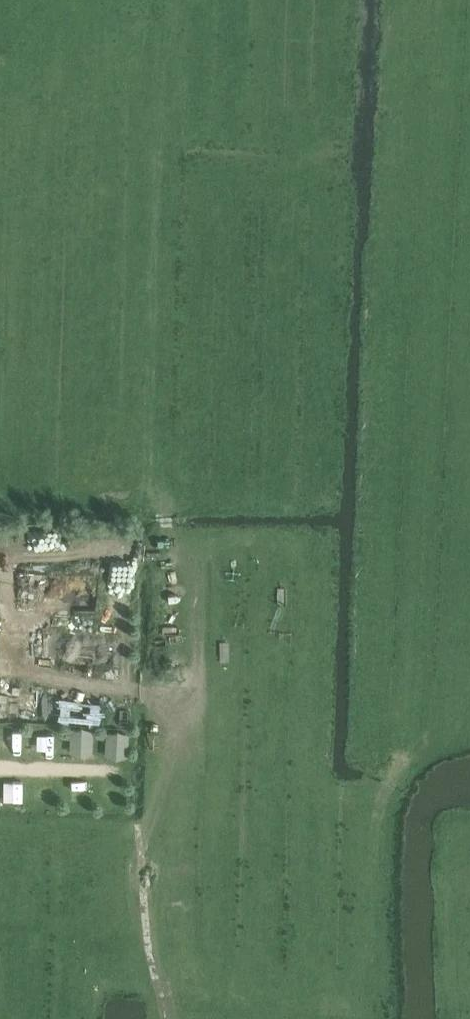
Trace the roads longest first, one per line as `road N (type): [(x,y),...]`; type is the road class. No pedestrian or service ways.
road 1 (track): [(118,689),(144,612),(170,0)]
road 2 (track): [(0,685),(118,689),(168,1018)]
road 3 (track): [(165,96),(147,35),(100,9),(78,5),(14,61),(0,62)]
road 4 (track): [(146,558),(116,548),(0,557)]

